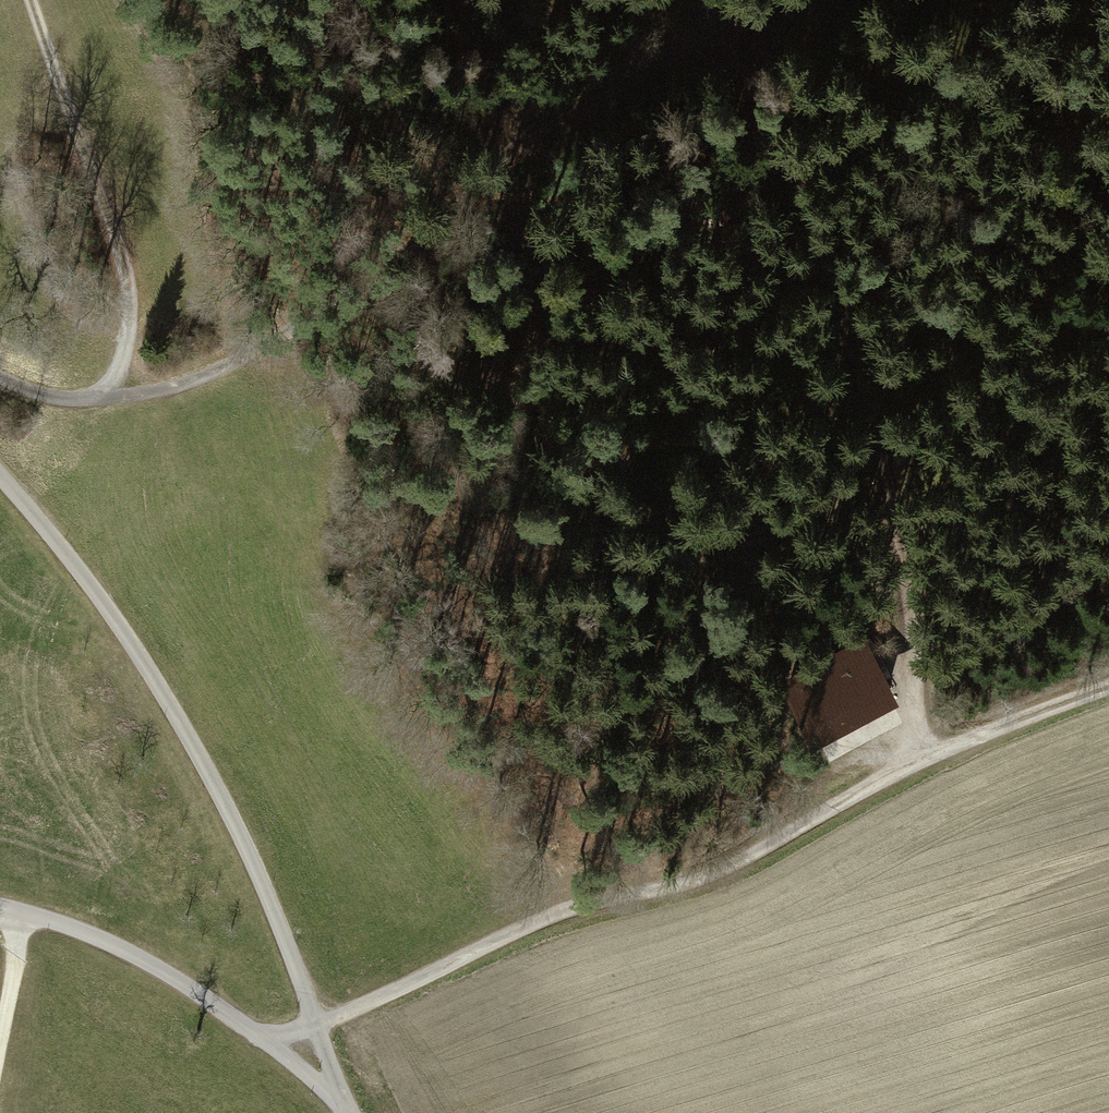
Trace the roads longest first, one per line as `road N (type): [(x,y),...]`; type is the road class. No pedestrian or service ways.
road 1 (track): [(296,1054),(342,1016),(577,912),(727,867),(917,760),(1108,691)]
road 2 (track): [(917,760),(840,321),(696,0)]
road 3 (track): [(89,406),(165,392),(258,357),(372,299),(528,144),(754,0)]
road 4 (unclassified): [(0,478),(137,657),(238,830),(308,1003),(296,1054)]
road 5 (track): [(32,0),(125,268),(123,369),(89,406)]
road 6 (tertiary): [(296,1054),(95,938),(0,912)]
road 7 (track): [(0,1046),(24,917)]

